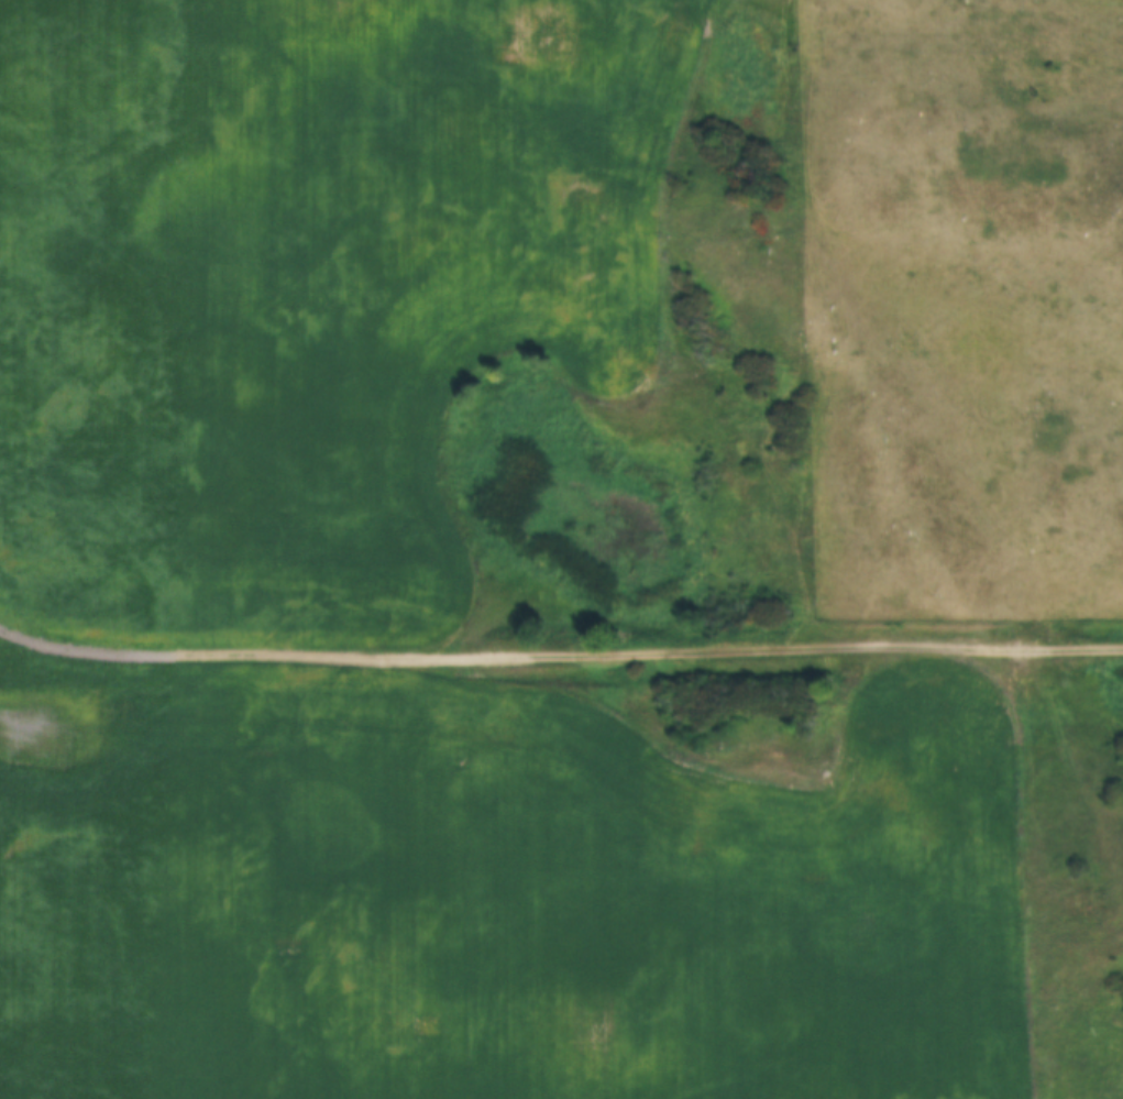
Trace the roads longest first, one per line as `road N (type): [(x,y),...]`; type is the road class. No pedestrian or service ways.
road 1 (track): [(0,645),(242,647),(401,663),(898,640),(980,648),(1122,644)]

